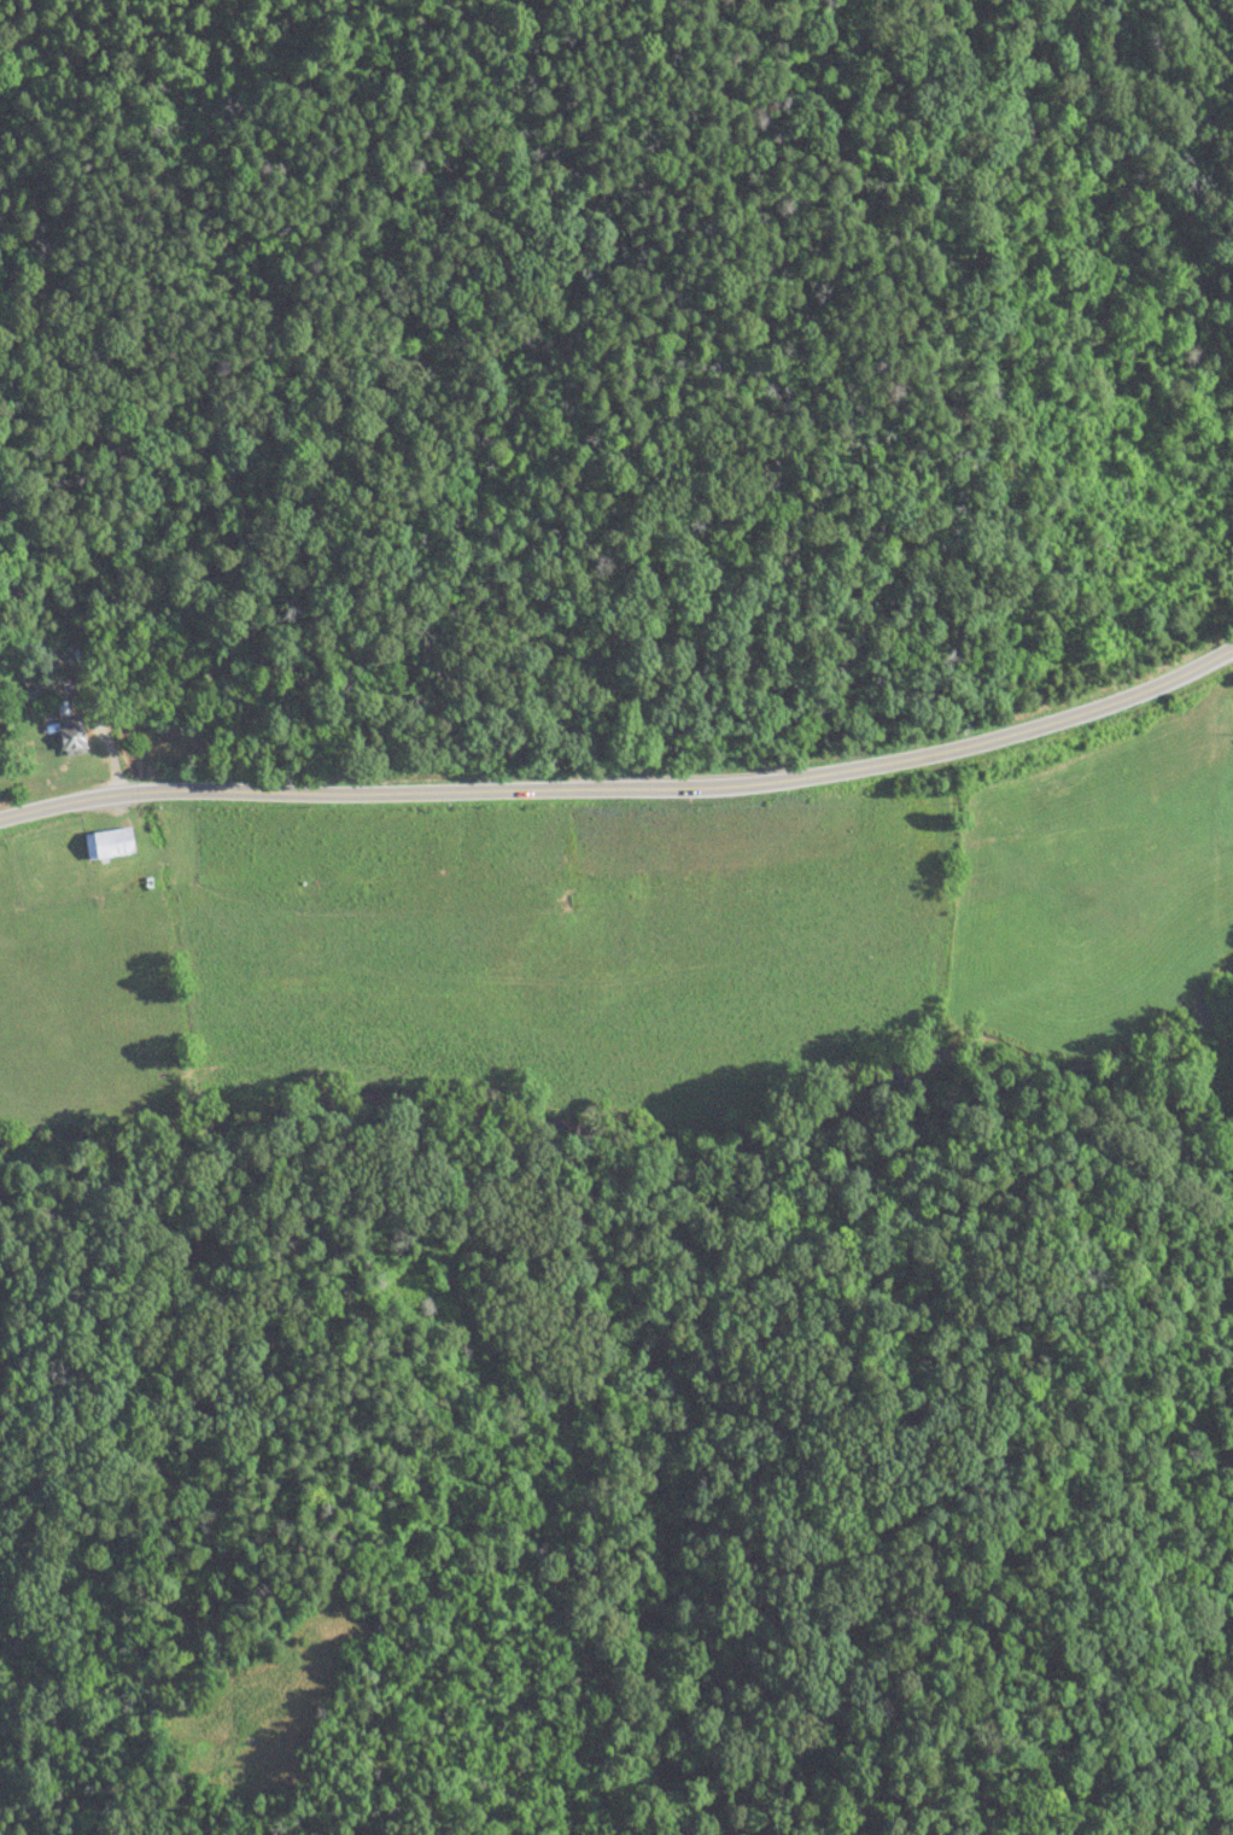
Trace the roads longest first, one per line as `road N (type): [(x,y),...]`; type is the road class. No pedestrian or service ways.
road 1 (secondary): [(1232,650),(1086,713),(898,764),(253,800),(119,795),(0,822)]

